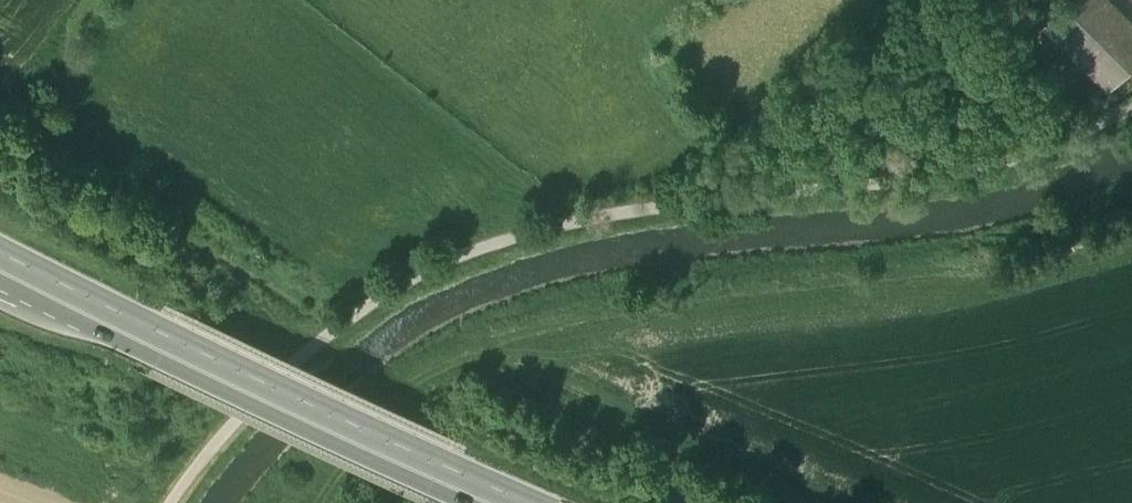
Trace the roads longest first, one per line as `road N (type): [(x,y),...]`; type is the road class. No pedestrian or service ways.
road 1 (track): [(1131,106),(1008,161),(955,174),(637,209),(473,249),(383,292),(320,339),(216,442),(172,502)]
road 2 (trunk): [(537,502),(0,249)]

